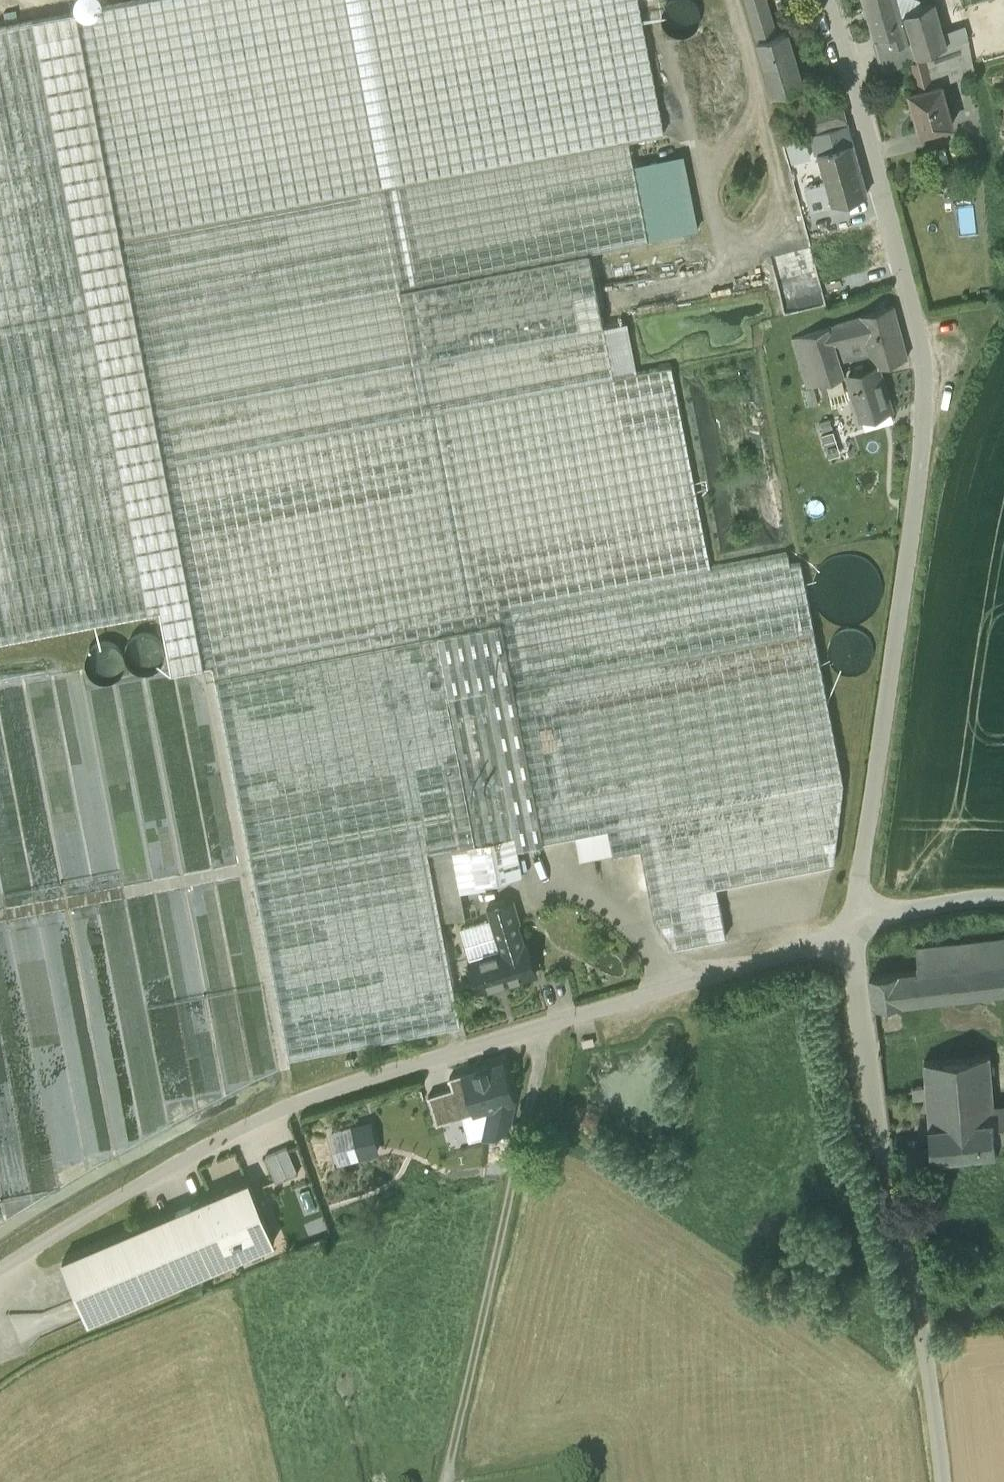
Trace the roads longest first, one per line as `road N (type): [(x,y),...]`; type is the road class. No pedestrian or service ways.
road 1 (unclassified): [(822,0),(918,317),(927,448),(852,929)]
road 2 (unclassified): [(0,1270),(290,1105),(852,929)]
road 3 (unclassified): [(852,929),(944,1481)]
road 4 (unclassified): [(852,929),(1003,902)]

